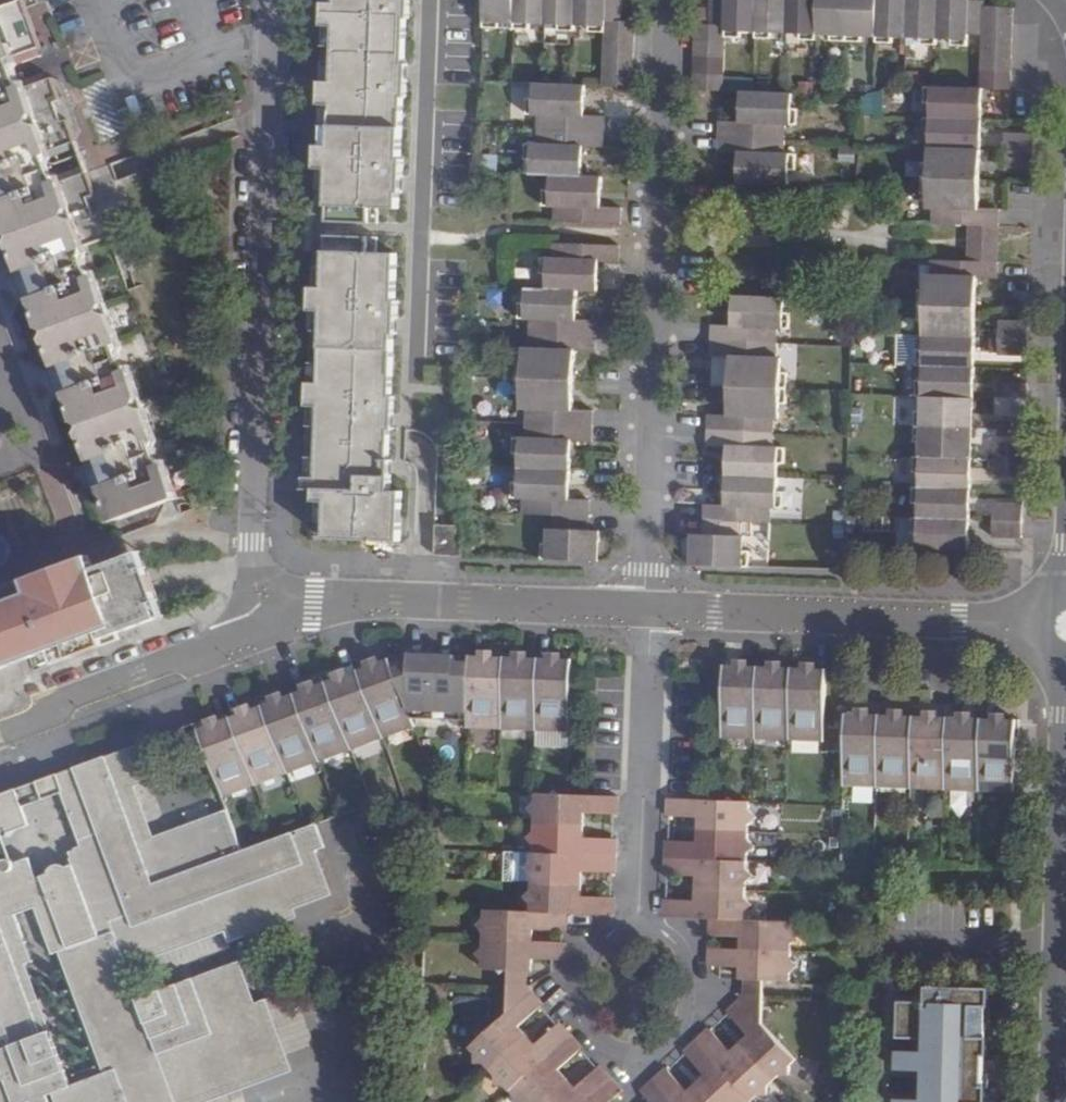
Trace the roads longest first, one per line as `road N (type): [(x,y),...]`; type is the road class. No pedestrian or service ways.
road 1 (residential): [(252,632),(271,0)]
road 2 (residential): [(667,0),(648,610)]
road 3 (residential): [(648,610),(1065,626)]
road 4 (residential): [(252,632),(352,600),(648,610)]
road 5 (residential): [(638,921),(593,953),(584,981),(584,1021),(618,1053),(659,1052),(677,1037),(684,1020),(683,962),(671,943)]
road 6 (residential): [(1065,789),(1057,1101)]
road 7 (residential): [(638,921),(648,610)]
road 8 (residential): [(0,737),(57,705),(252,632)]

